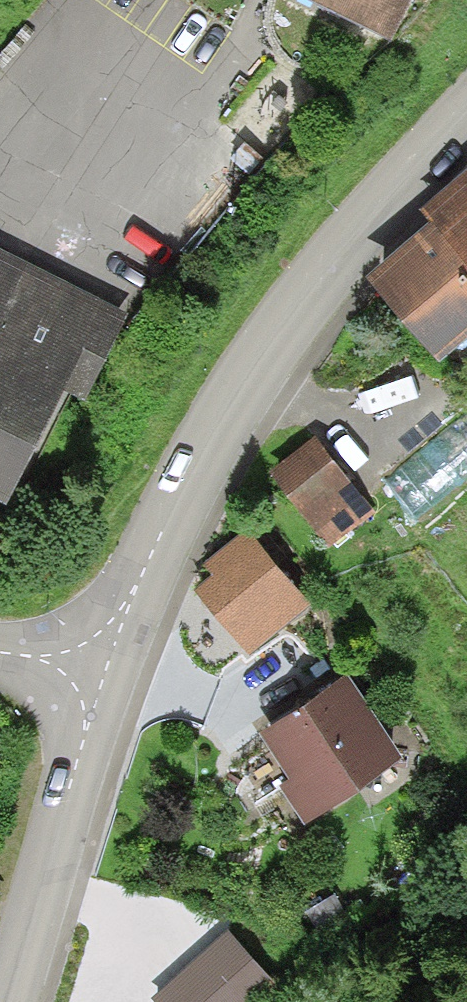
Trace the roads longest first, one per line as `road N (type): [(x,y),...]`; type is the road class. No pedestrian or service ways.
road 1 (tertiary): [(466,106),(314,280),(239,383),(128,601),(106,668)]
road 2 (tertiary): [(106,668),(0,987)]

